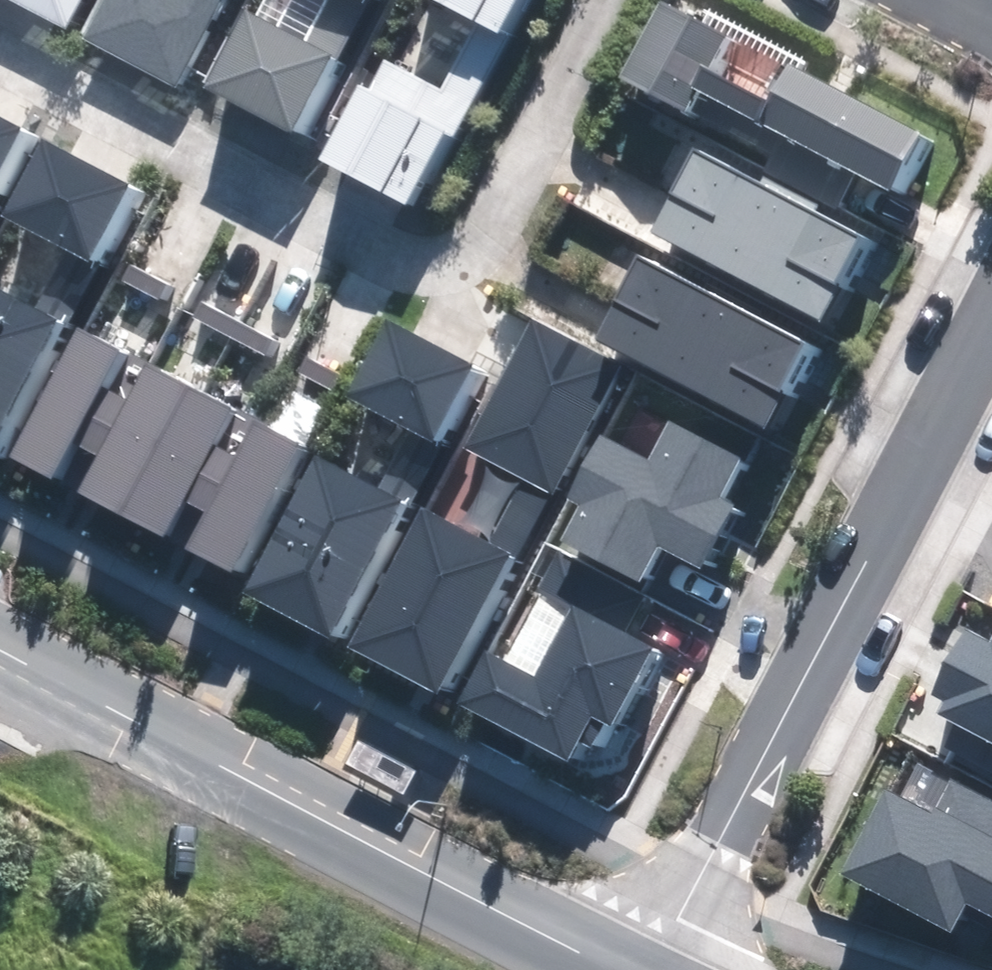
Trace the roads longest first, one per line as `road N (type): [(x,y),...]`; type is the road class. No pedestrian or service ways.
road 1 (residential): [(0,58),(402,267),(437,266),(470,249),(609,0)]
road 2 (residential): [(645,969),(991,313)]
road 3 (residential): [(0,640),(628,969)]

